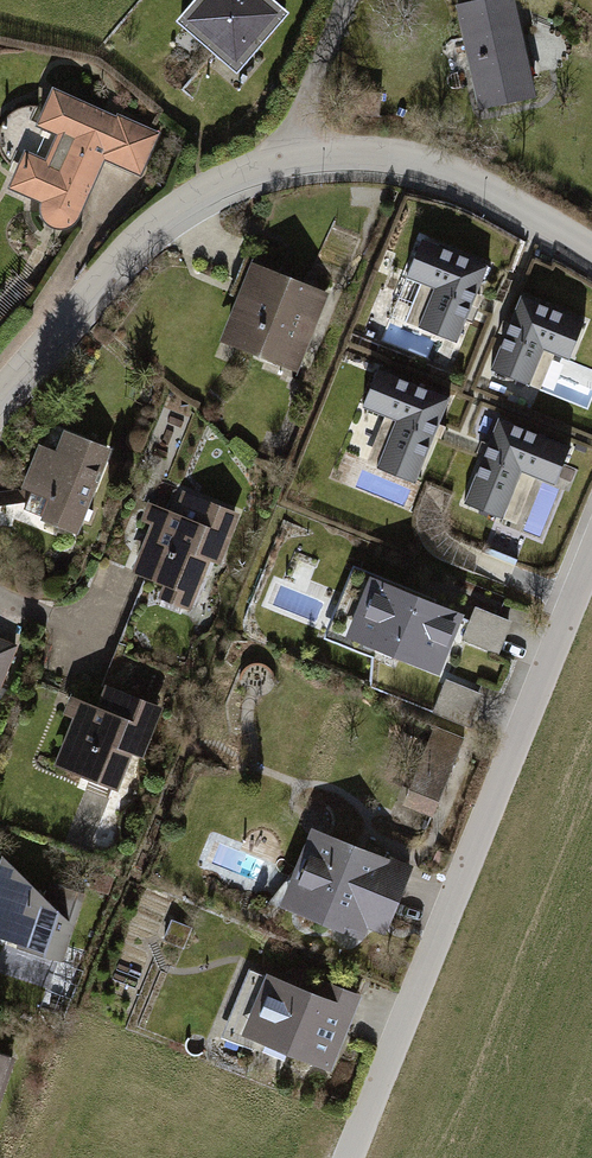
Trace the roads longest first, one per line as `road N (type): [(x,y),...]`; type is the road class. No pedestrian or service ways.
road 1 (residential): [(0,394),(162,220),(197,194),(294,158),(362,152),(441,167),(591,247)]
road 2 (residential): [(591,560),(354,1157)]

